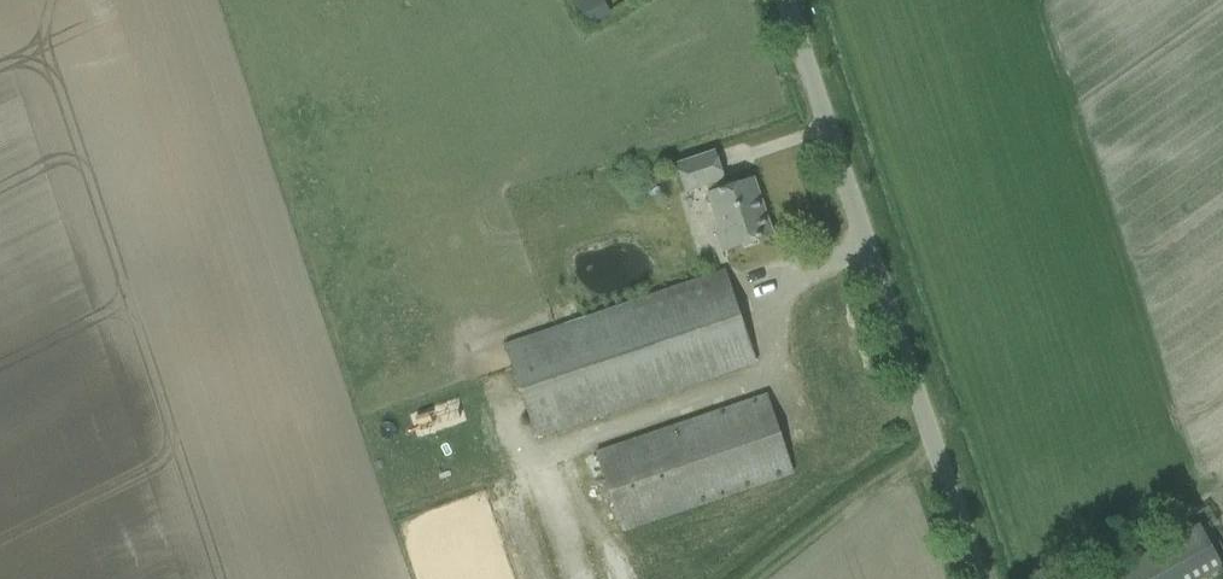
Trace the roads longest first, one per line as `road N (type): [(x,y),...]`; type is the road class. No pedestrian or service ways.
road 1 (unclassified): [(976,578),(779,0)]

